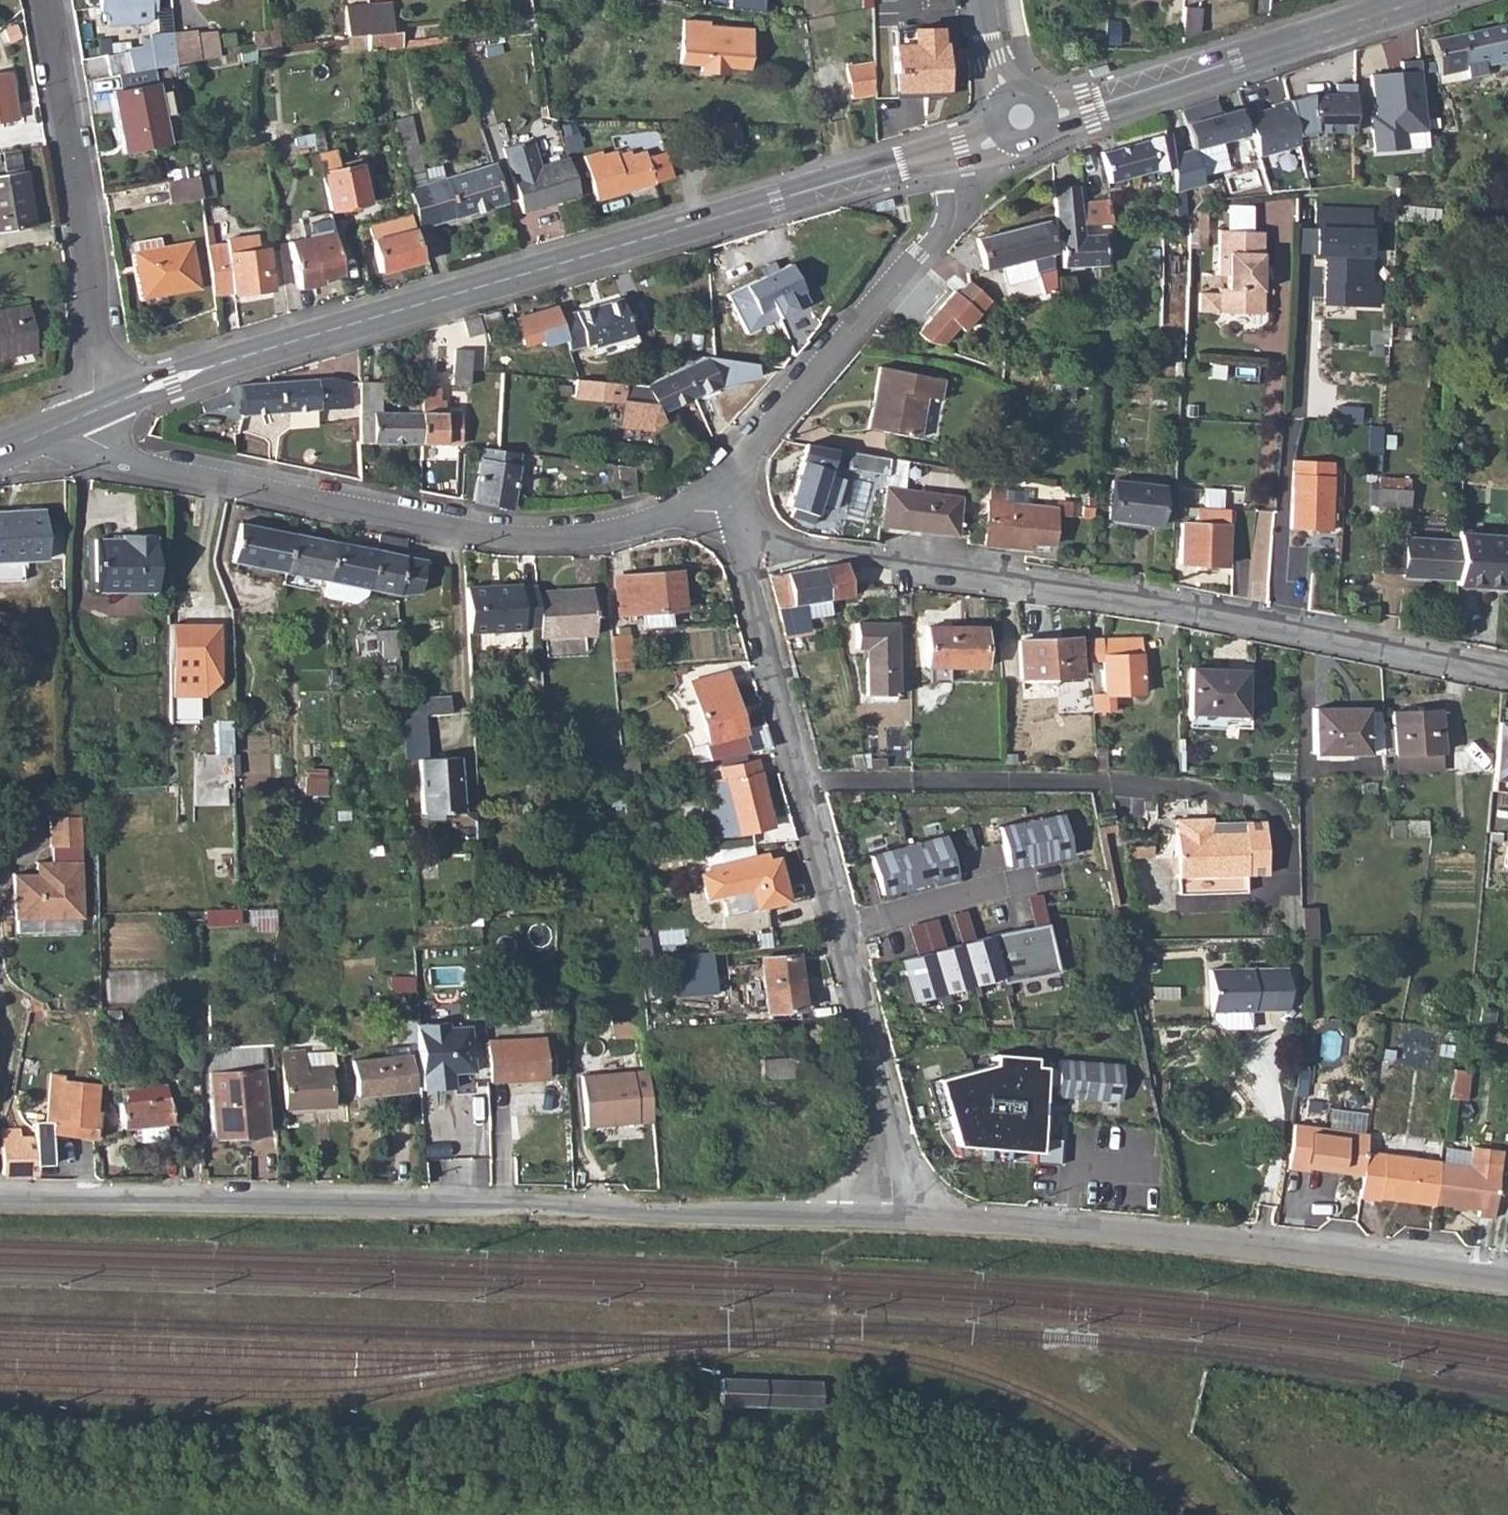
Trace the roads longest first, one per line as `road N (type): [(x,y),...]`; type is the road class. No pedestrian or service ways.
road 1 (tertiary): [(891,1221),(0,1199)]
road 2 (tertiary): [(99,410),(268,349),(940,153)]
road 3 (residential): [(745,551),(831,552),(1507,676)]
road 4 (residential): [(735,509),(688,511),(619,534),(527,542),(131,459),(73,421)]
road 5 (tertiary): [(1507,1280),(1136,1236),(891,1221)]
road 6 (residential): [(735,509),(742,465),(936,235),(944,215),(940,153)]
road 7 (tertiary): [(1022,117),(1087,107),(1423,0)]
road 8 (residential): [(48,0),(88,263),(99,410)]
road 9 (residential): [(745,551),(843,927)]
road 10 (residential): [(843,927),(879,1068),(891,1221)]
road 11 (residential): [(843,927),(1023,879)]
road 12 (residential): [(987,0),(1004,83),(1022,117)]

